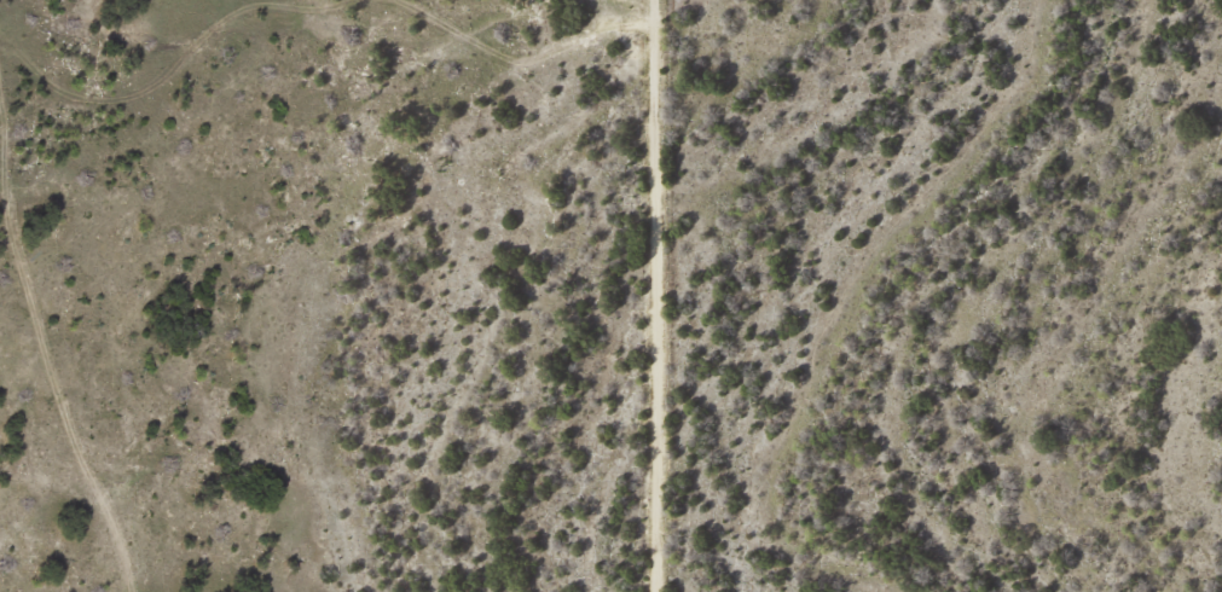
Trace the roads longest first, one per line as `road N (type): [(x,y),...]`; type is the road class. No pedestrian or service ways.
road 1 (residential): [(626,591),(626,0)]

